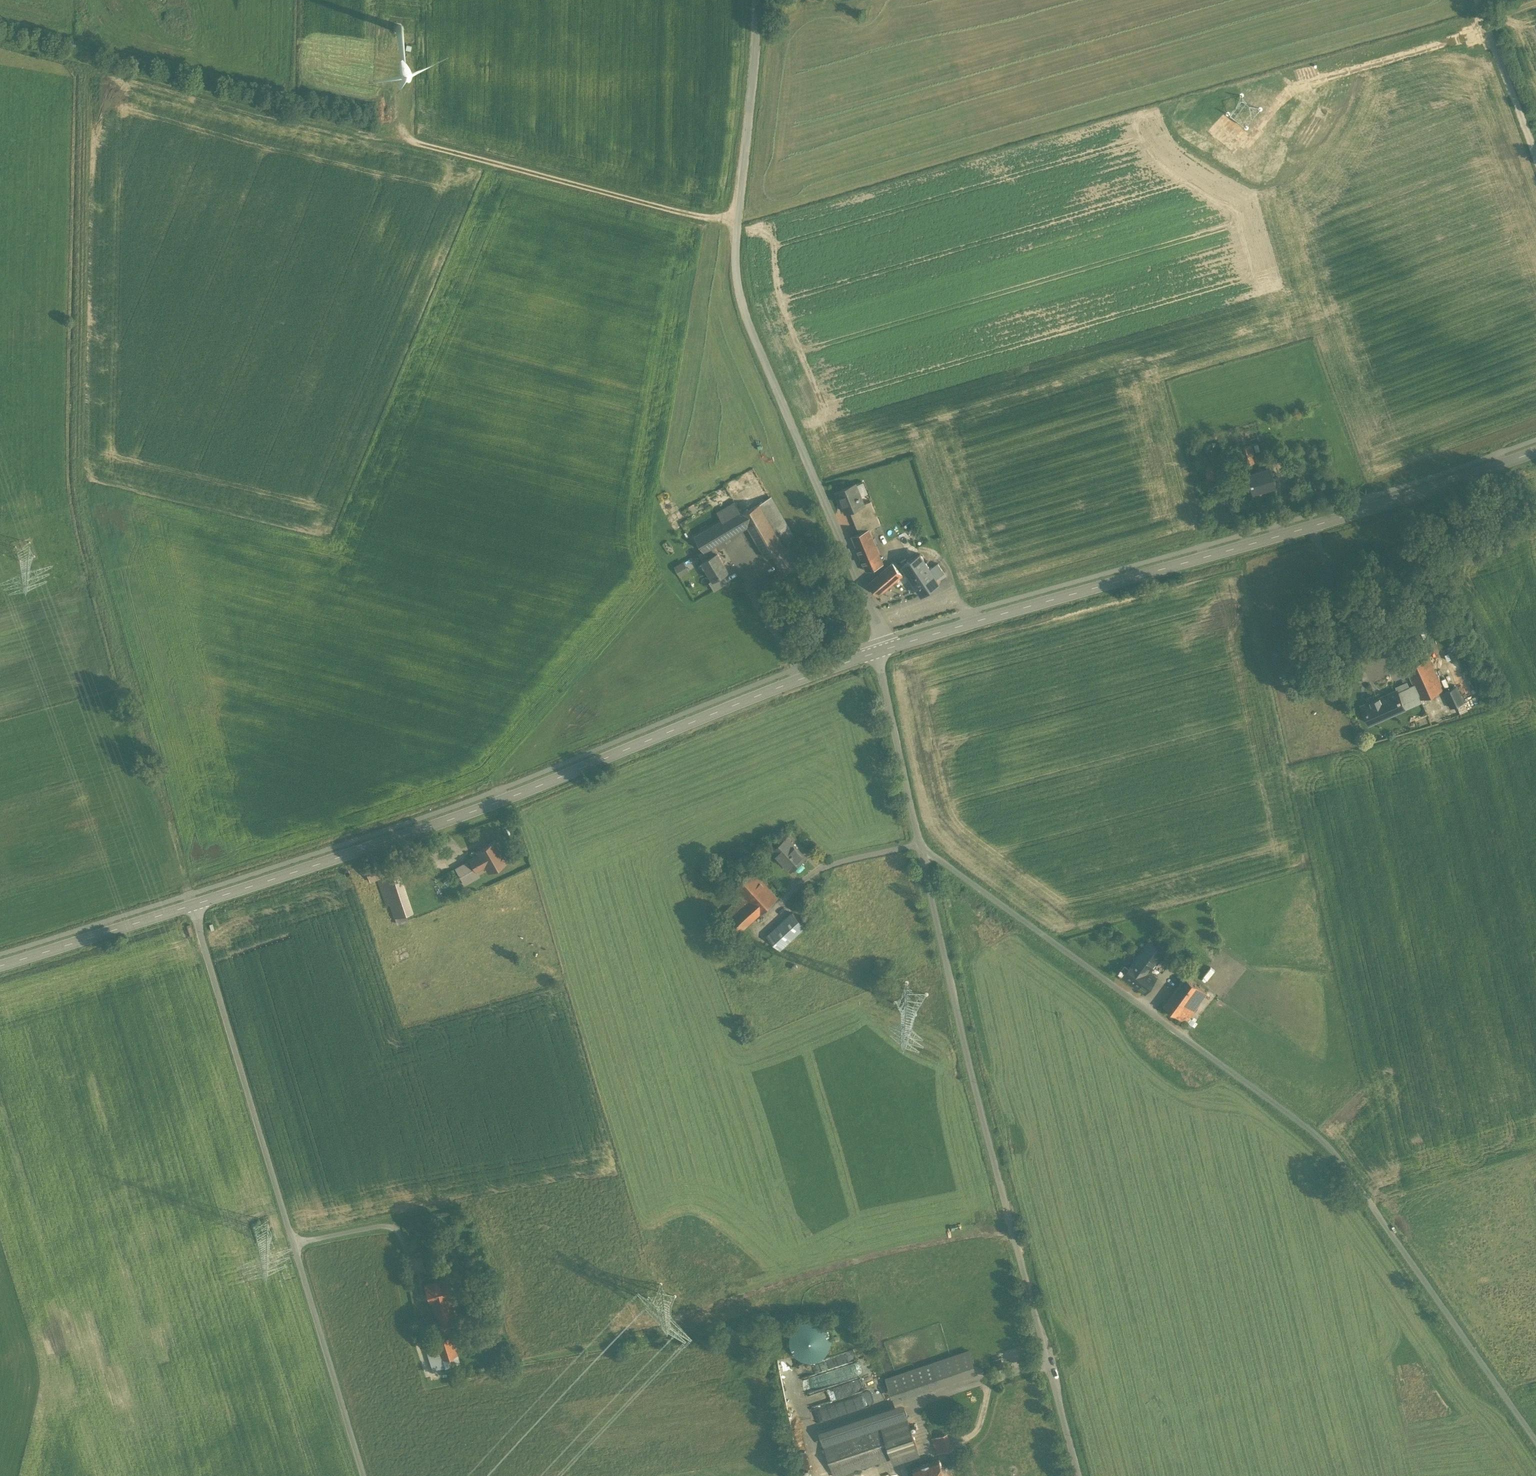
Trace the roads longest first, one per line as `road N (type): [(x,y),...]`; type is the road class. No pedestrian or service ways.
road 1 (unclassified): [(925,845),(1323,1134),(1535,1434)]
road 2 (track): [(738,228),(0,41)]
road 3 (tertiary): [(878,650),(501,800),(192,904)]
road 4 (tertiary): [(1535,451),(1312,526),(878,650)]
road 5 (unclassified): [(755,0),(738,228),(743,291),(878,650)]
road 6 (unclassified): [(925,845),(1083,1475)]
road 7 (unclassified): [(363,1475),(192,904)]
road 8 (tertiary): [(192,904),(0,965)]
road 9 (unclassified): [(878,650),(925,845)]
road 10 (track): [(1480,0),(1535,153)]

